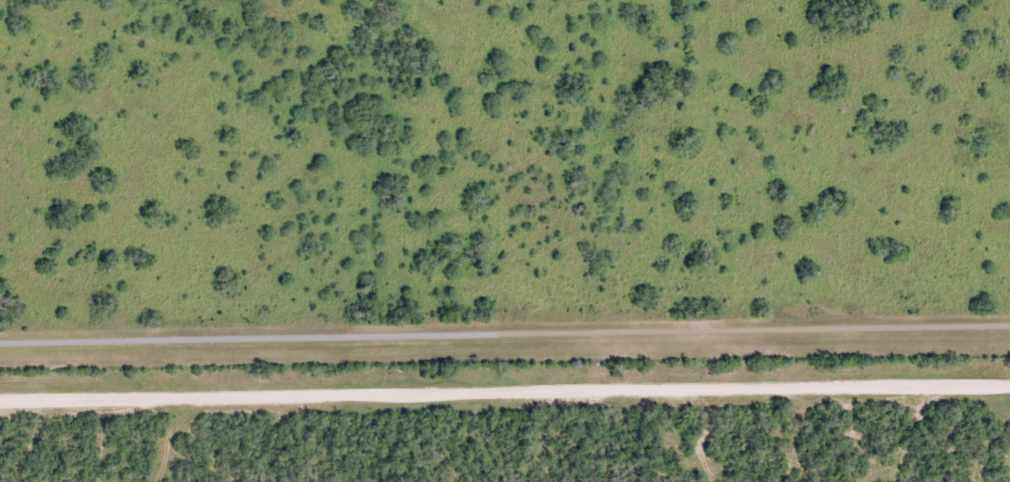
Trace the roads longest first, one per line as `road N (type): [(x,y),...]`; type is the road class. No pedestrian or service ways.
road 1 (residential): [(0,401),(1009,386)]
road 2 (residential): [(0,351),(1009,341)]

